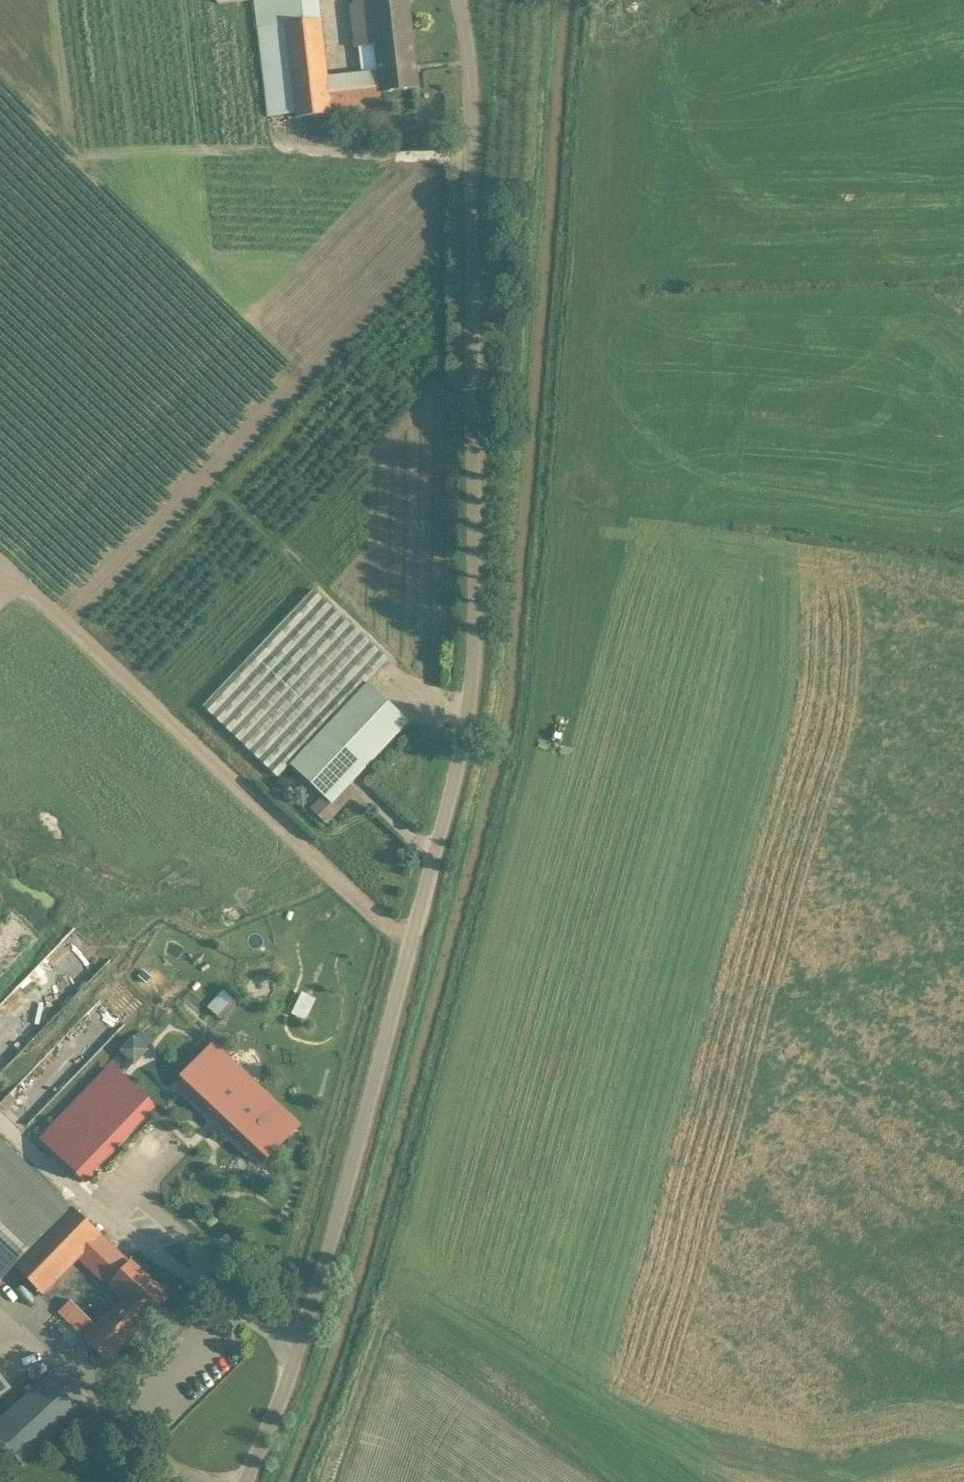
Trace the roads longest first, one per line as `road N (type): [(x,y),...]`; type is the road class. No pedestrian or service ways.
road 1 (unclassified): [(248,1481),(318,1286),(468,722),(472,102),(458,0)]

